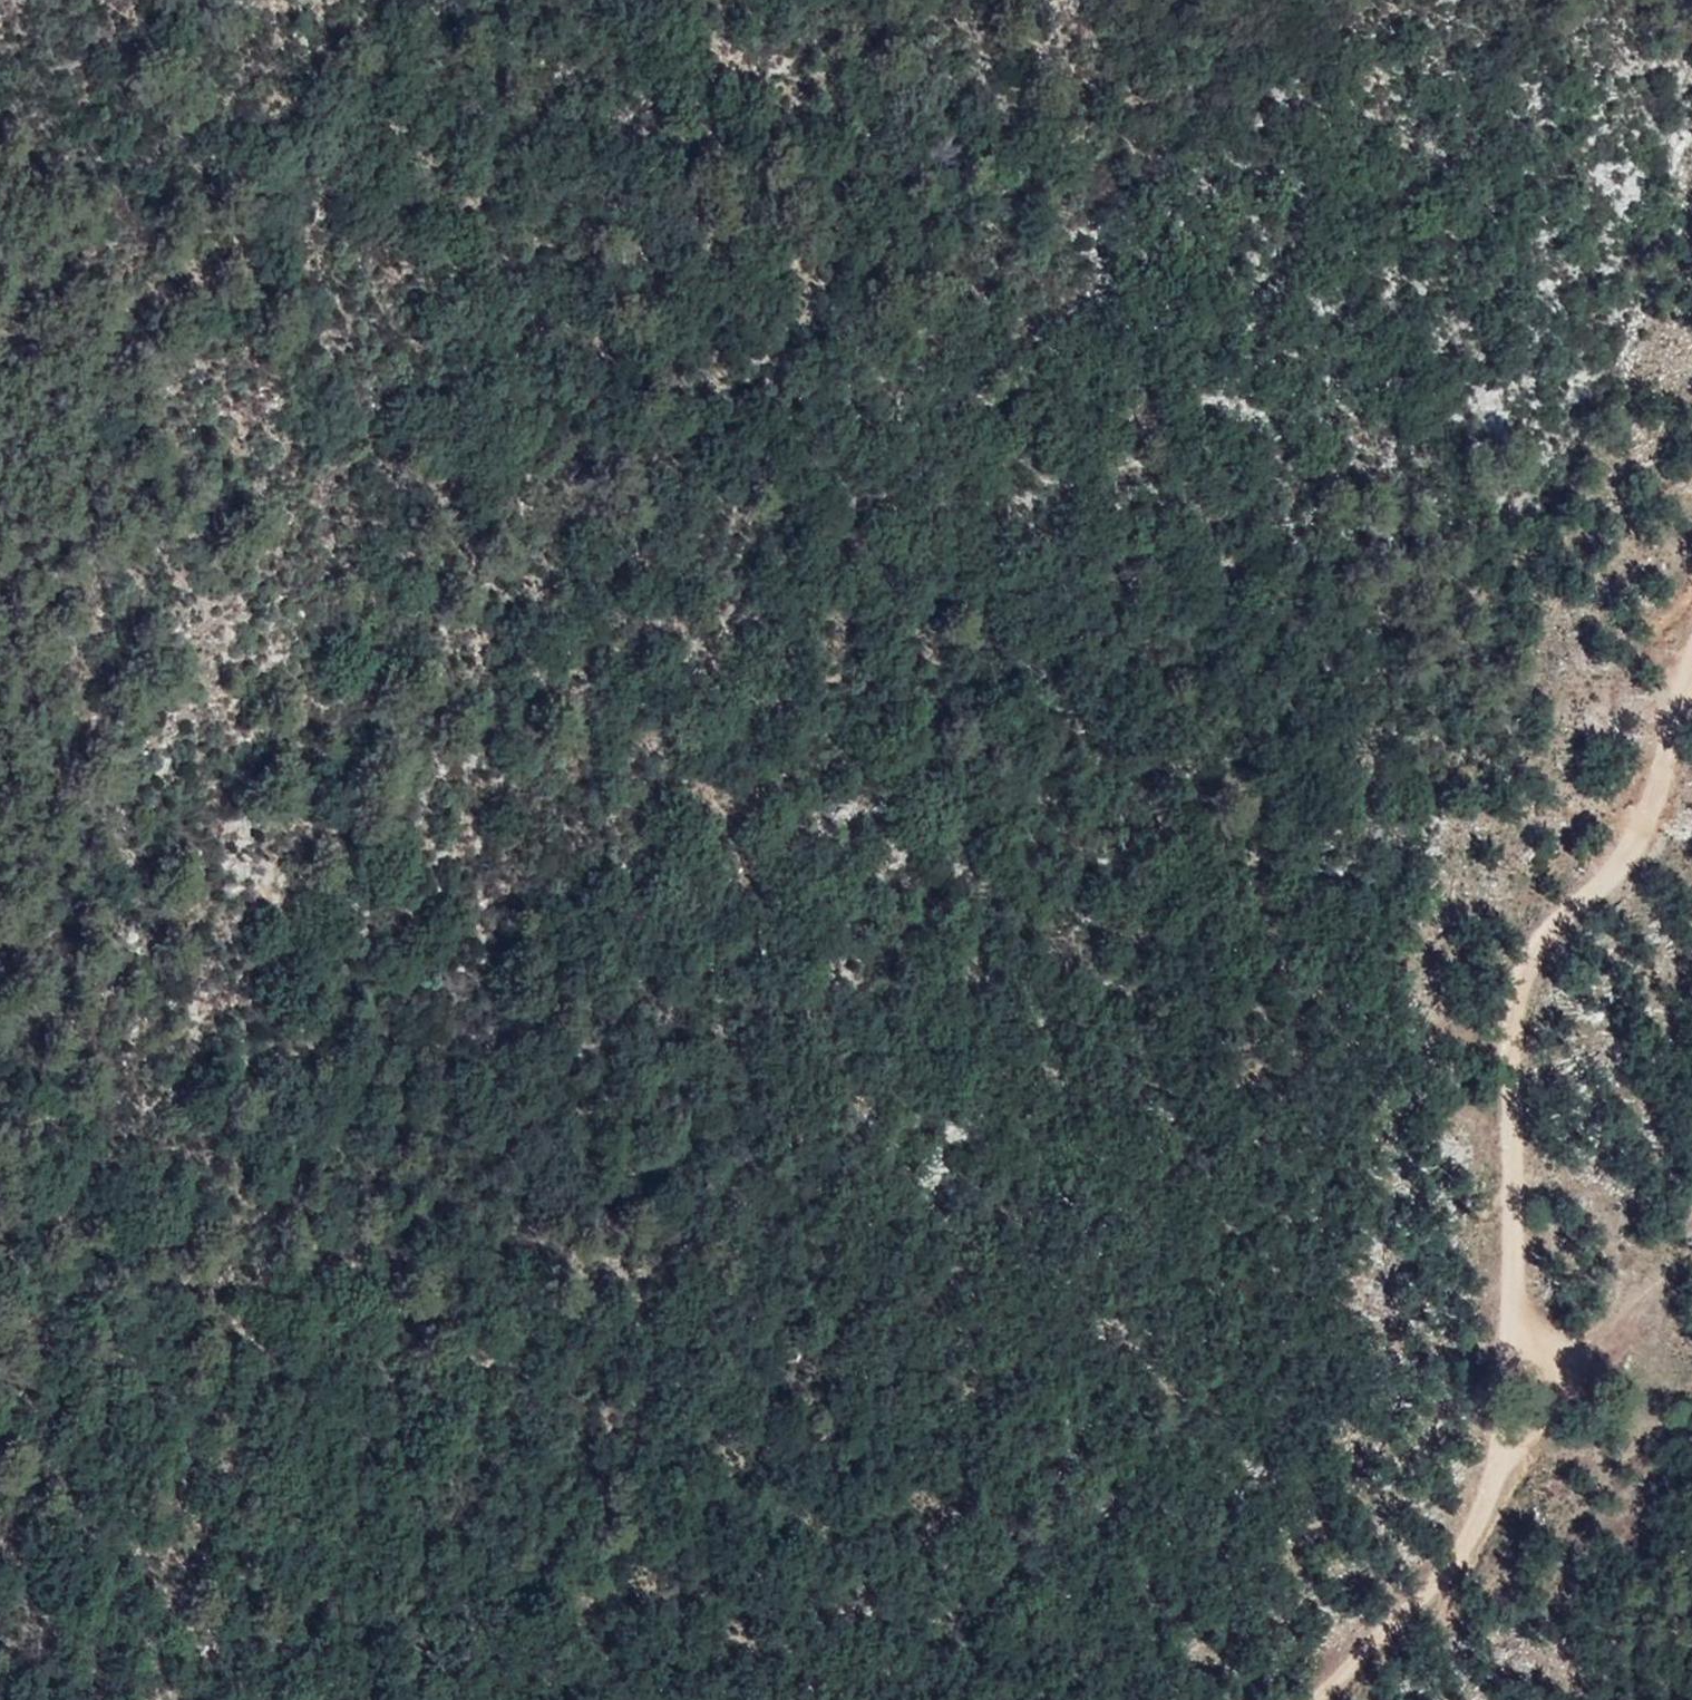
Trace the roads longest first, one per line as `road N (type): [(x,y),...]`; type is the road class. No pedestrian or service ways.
road 1 (track): [(1317,1699),(1460,1527),(1520,1339),(1559,936),(1669,802),(1691,724)]

